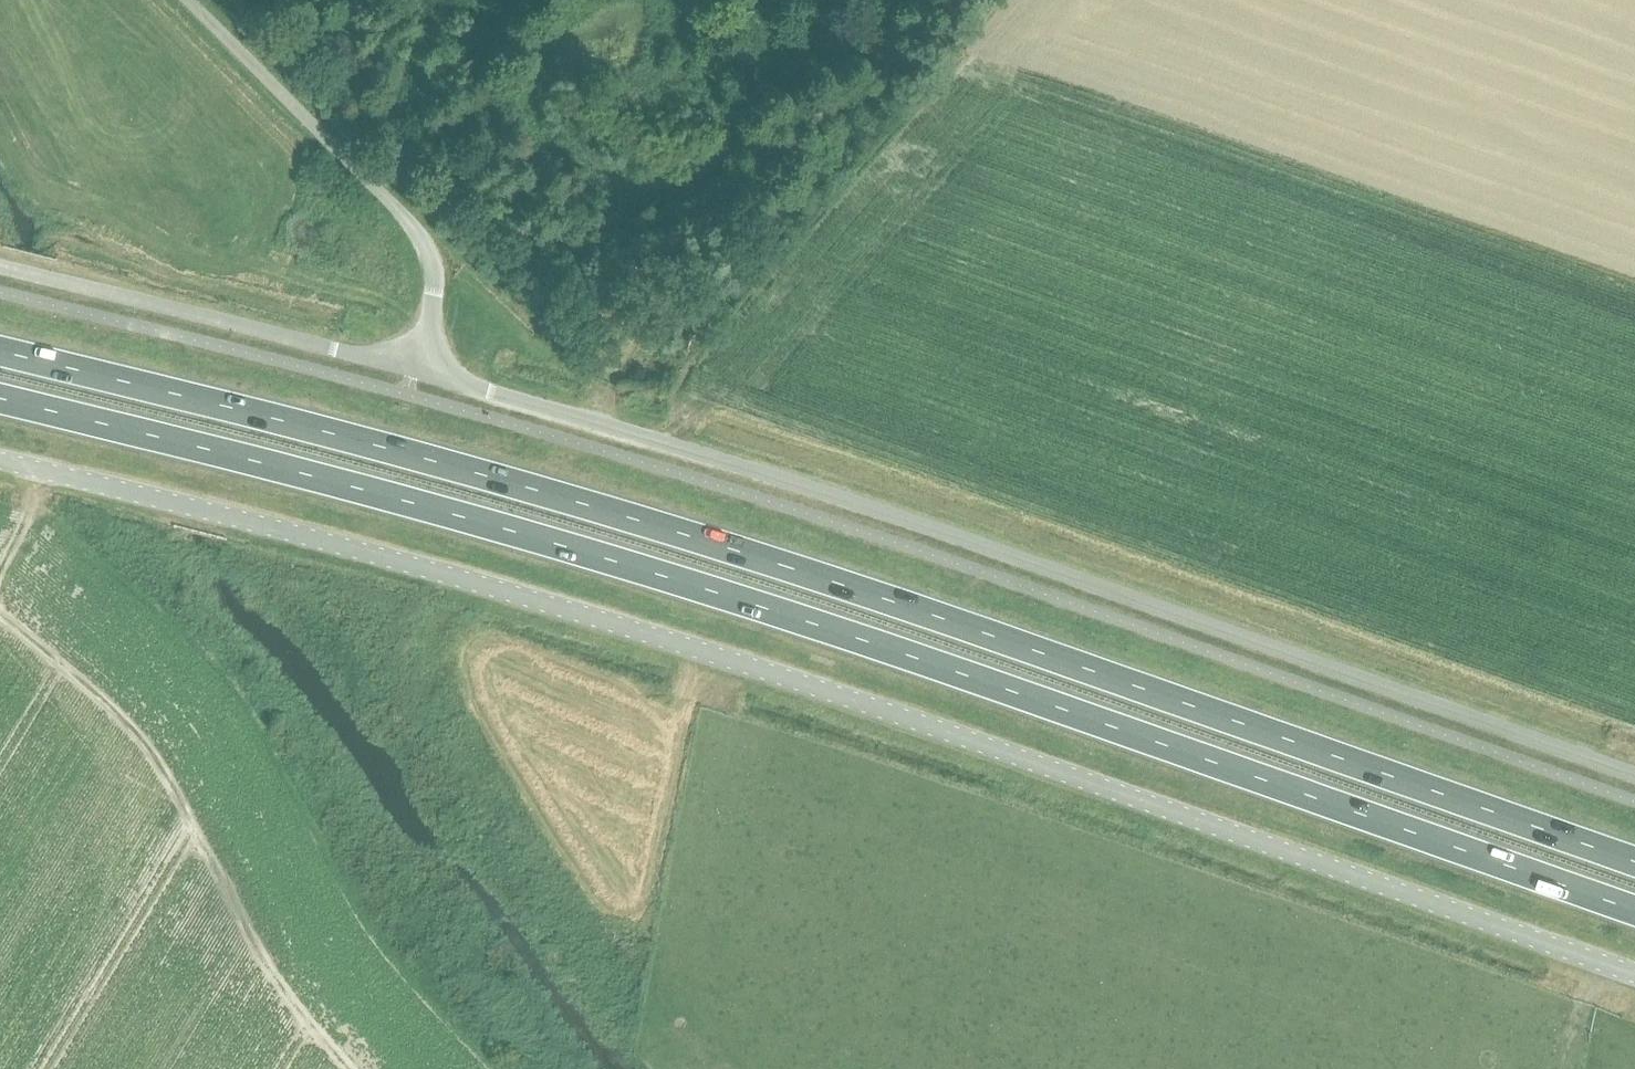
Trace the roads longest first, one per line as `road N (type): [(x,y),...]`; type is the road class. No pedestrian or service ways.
road 1 (unclassified): [(0,469),(375,558),(1634,981)]
road 2 (trunk): [(1634,853),(995,625),(564,490),(0,352)]
road 3 (trunk): [(0,409),(725,594),(1634,909)]
road 4 (unclassified): [(1634,773),(959,536),(414,368)]
road 5 (unclassified): [(190,0),(427,242),(434,279),(414,368)]
road 6 (unclassified): [(414,368),(0,263)]

